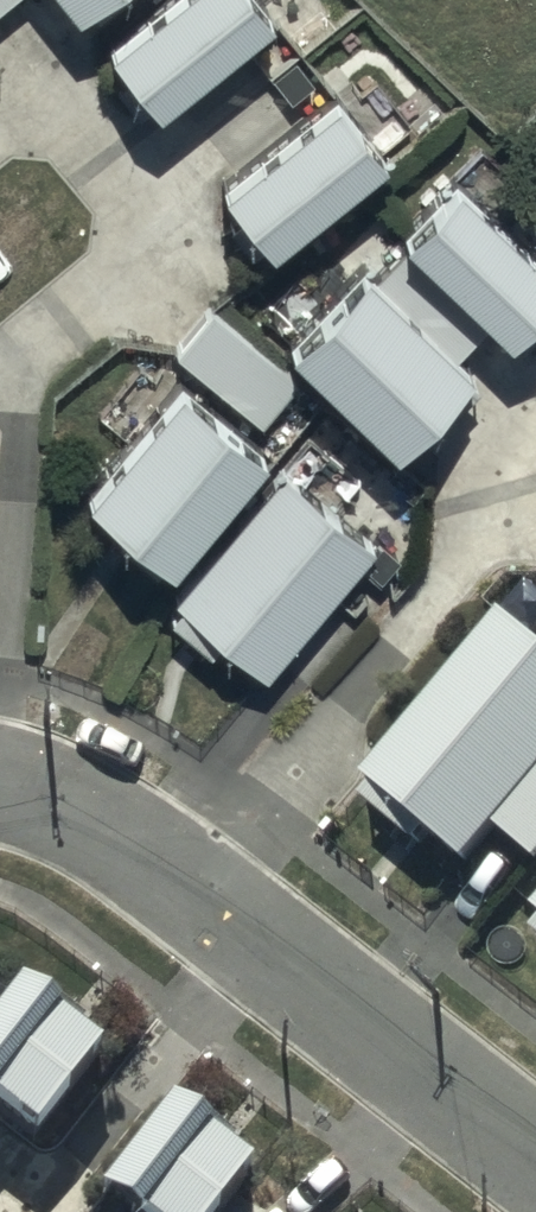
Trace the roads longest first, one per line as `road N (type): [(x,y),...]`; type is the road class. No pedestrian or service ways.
road 1 (residential): [(0,805),(62,817),(535,1179)]

